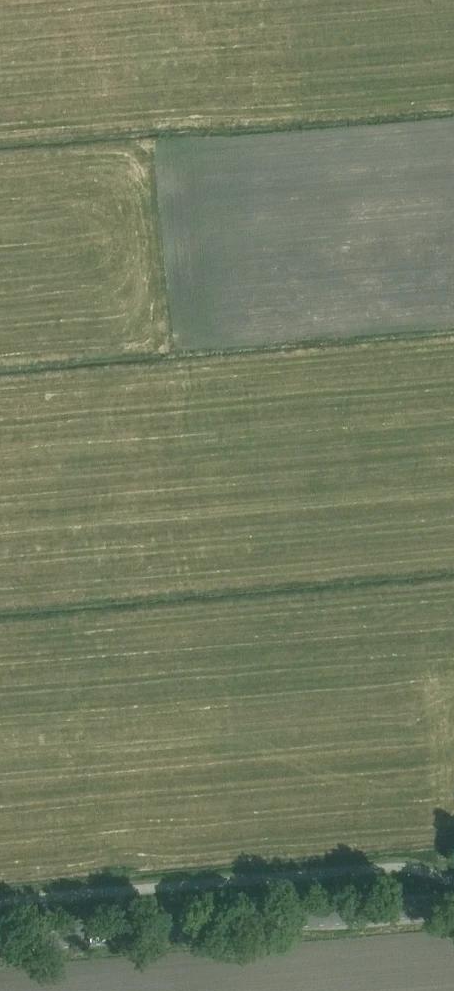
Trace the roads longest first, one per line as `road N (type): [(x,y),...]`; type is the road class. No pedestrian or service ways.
road 1 (tertiary): [(0,946),(453,906)]

